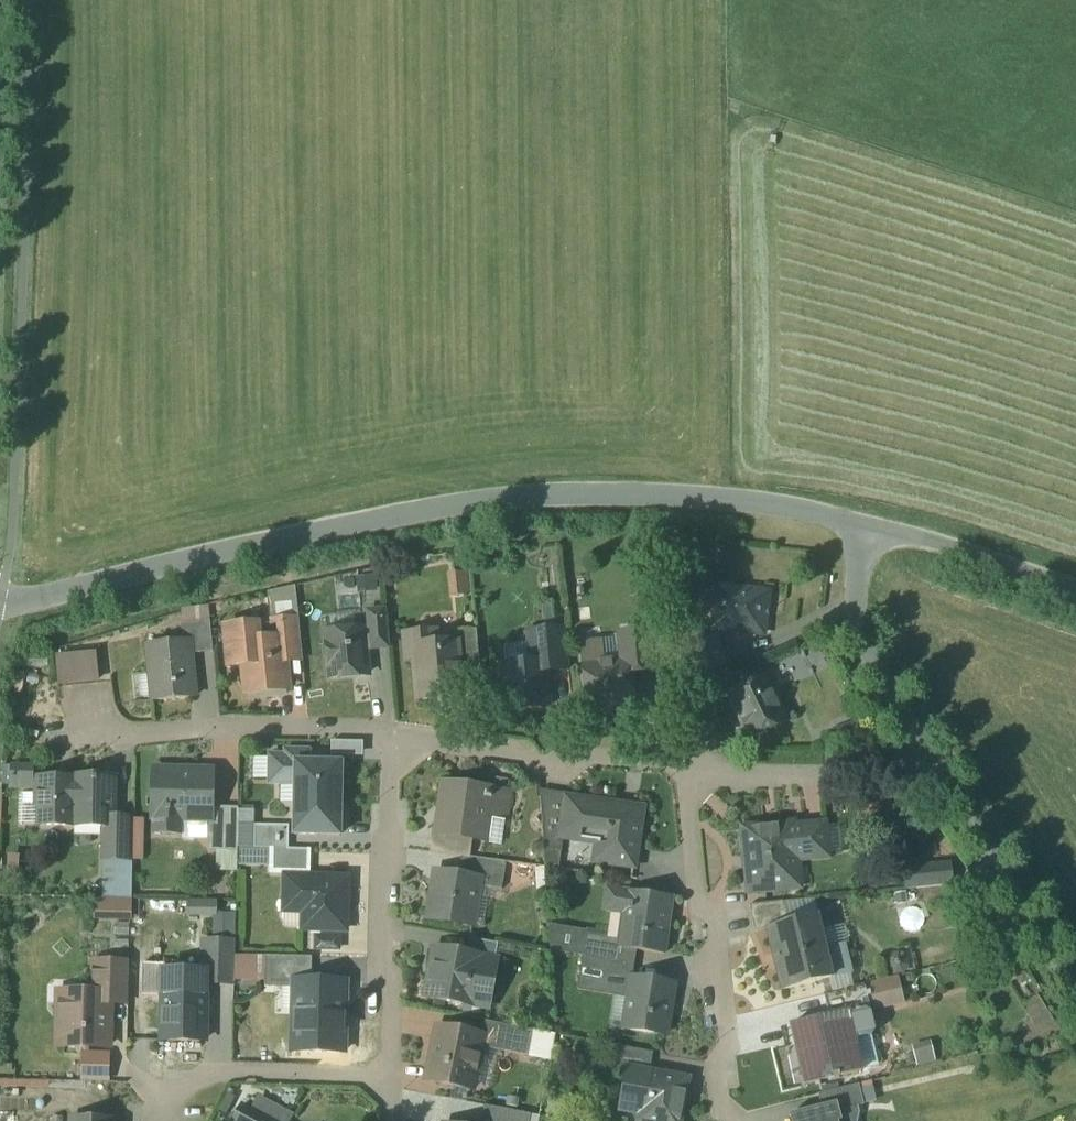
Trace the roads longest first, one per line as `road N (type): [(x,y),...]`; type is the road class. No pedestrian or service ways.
road 1 (residential): [(0,612),(161,571),(468,510),(633,499),(767,508),(868,529)]
road 2 (residential): [(731,1120),(690,774)]
road 3 (residential): [(393,737),(387,1080)]
road 4 (residential): [(393,737),(232,730),(128,736),(89,715)]
road 5 (residential): [(690,774),(659,761),(393,737)]
road 6 (residential): [(929,768),(1075,1002)]
road 7 (residential): [(868,529),(853,587),(856,620),(929,768)]
road 8 (residential): [(929,768),(877,778),(690,774)]
road 9 (residential): [(387,1080),(228,1078),(162,1101)]
road 10 (residential): [(868,529),(1075,586)]

